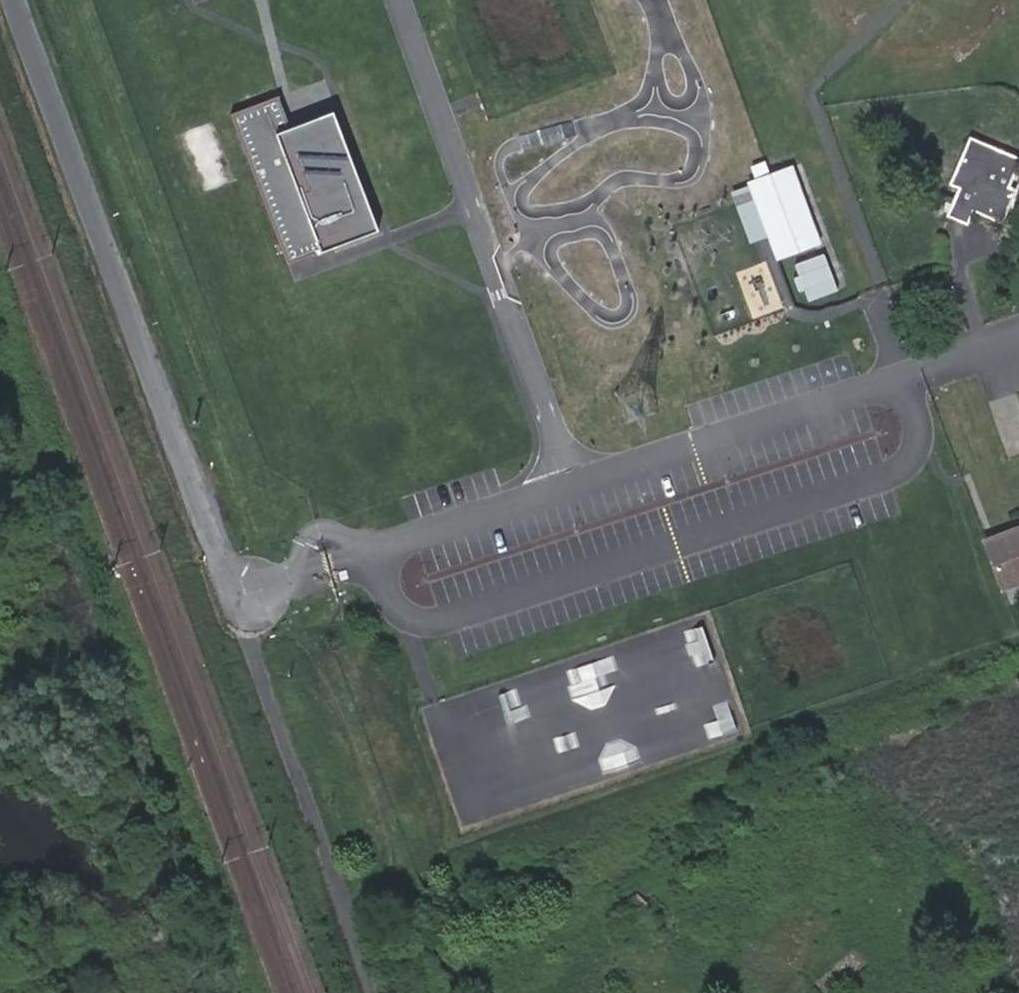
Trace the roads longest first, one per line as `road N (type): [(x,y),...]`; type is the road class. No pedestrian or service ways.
road 1 (unclassified): [(24,0),(234,528),(258,553),(286,563),(342,551),(368,558)]

